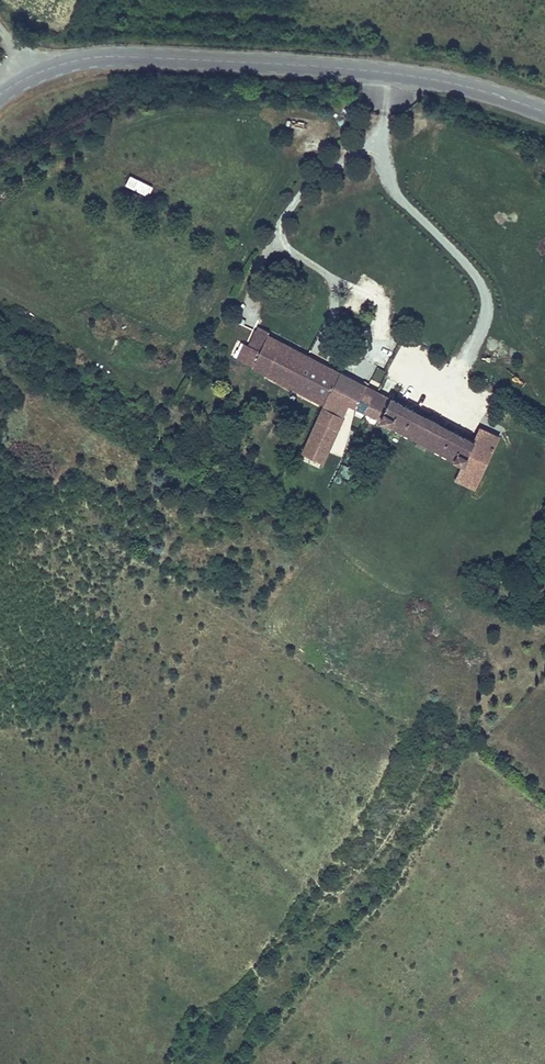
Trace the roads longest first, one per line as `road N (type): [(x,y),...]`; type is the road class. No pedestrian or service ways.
road 1 (tertiary): [(544,110),(392,73),(137,57),(68,62),(0,95)]

